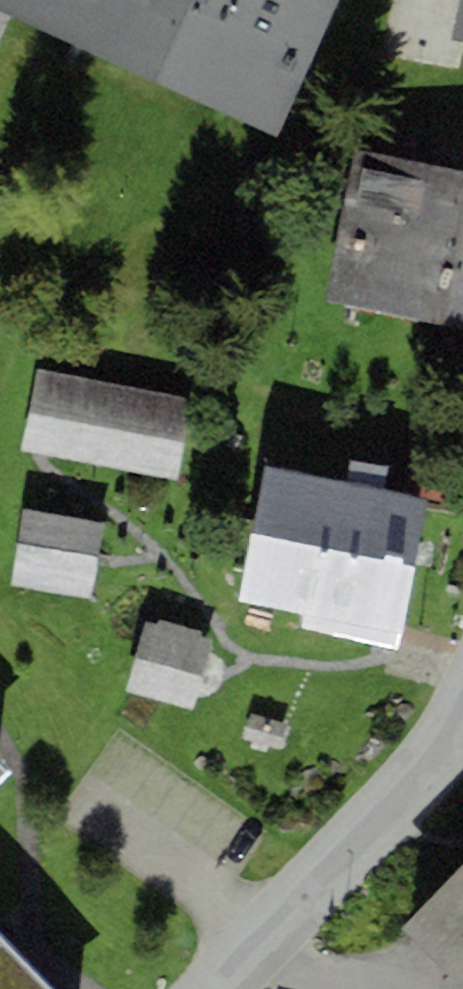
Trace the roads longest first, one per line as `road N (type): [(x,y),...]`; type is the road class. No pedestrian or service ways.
road 1 (residential): [(215,988),(390,818),(462,718)]

